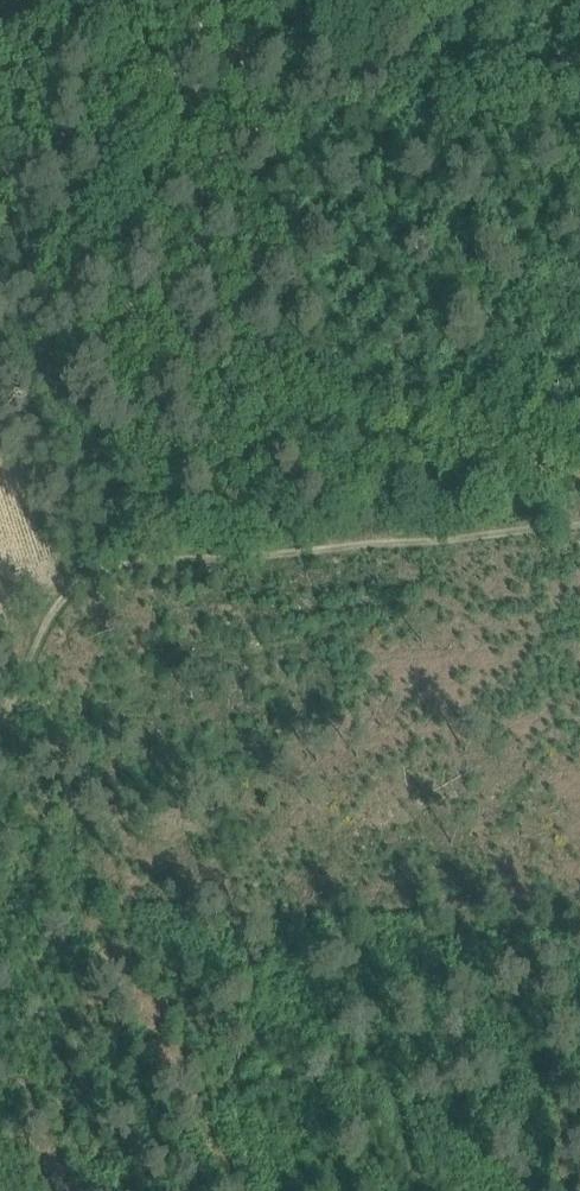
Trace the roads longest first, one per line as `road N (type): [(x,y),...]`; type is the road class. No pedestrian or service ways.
road 1 (track): [(0,714),(70,582),(89,564),(277,556),(579,523)]

